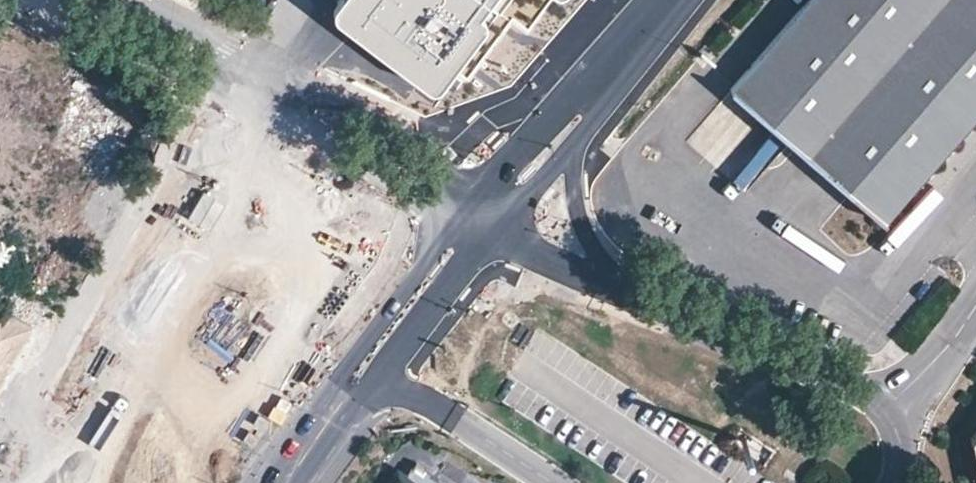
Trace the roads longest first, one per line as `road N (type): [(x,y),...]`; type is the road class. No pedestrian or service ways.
road 1 (unclassified): [(642,297),(887,408),(975,307)]
road 2 (secondary): [(463,205),(261,482)]
road 3 (secondary): [(300,482),(355,397),(496,230)]
road 4 (secondary): [(657,25),(592,66),(463,205)]
road 5 (tertiary): [(463,205),(433,164),(331,100),(294,79),(247,84)]
road 6 (tertiary): [(247,84),(292,137),(392,192),(463,205)]
road 7 (tertiary): [(54,2),(247,84)]
road 8 (secondary): [(560,160),(620,87),(657,25)]
road 9 (unclassified): [(642,297),(580,229),(560,160)]
road 10 (unclassified): [(496,230),(581,278),(642,297)]

